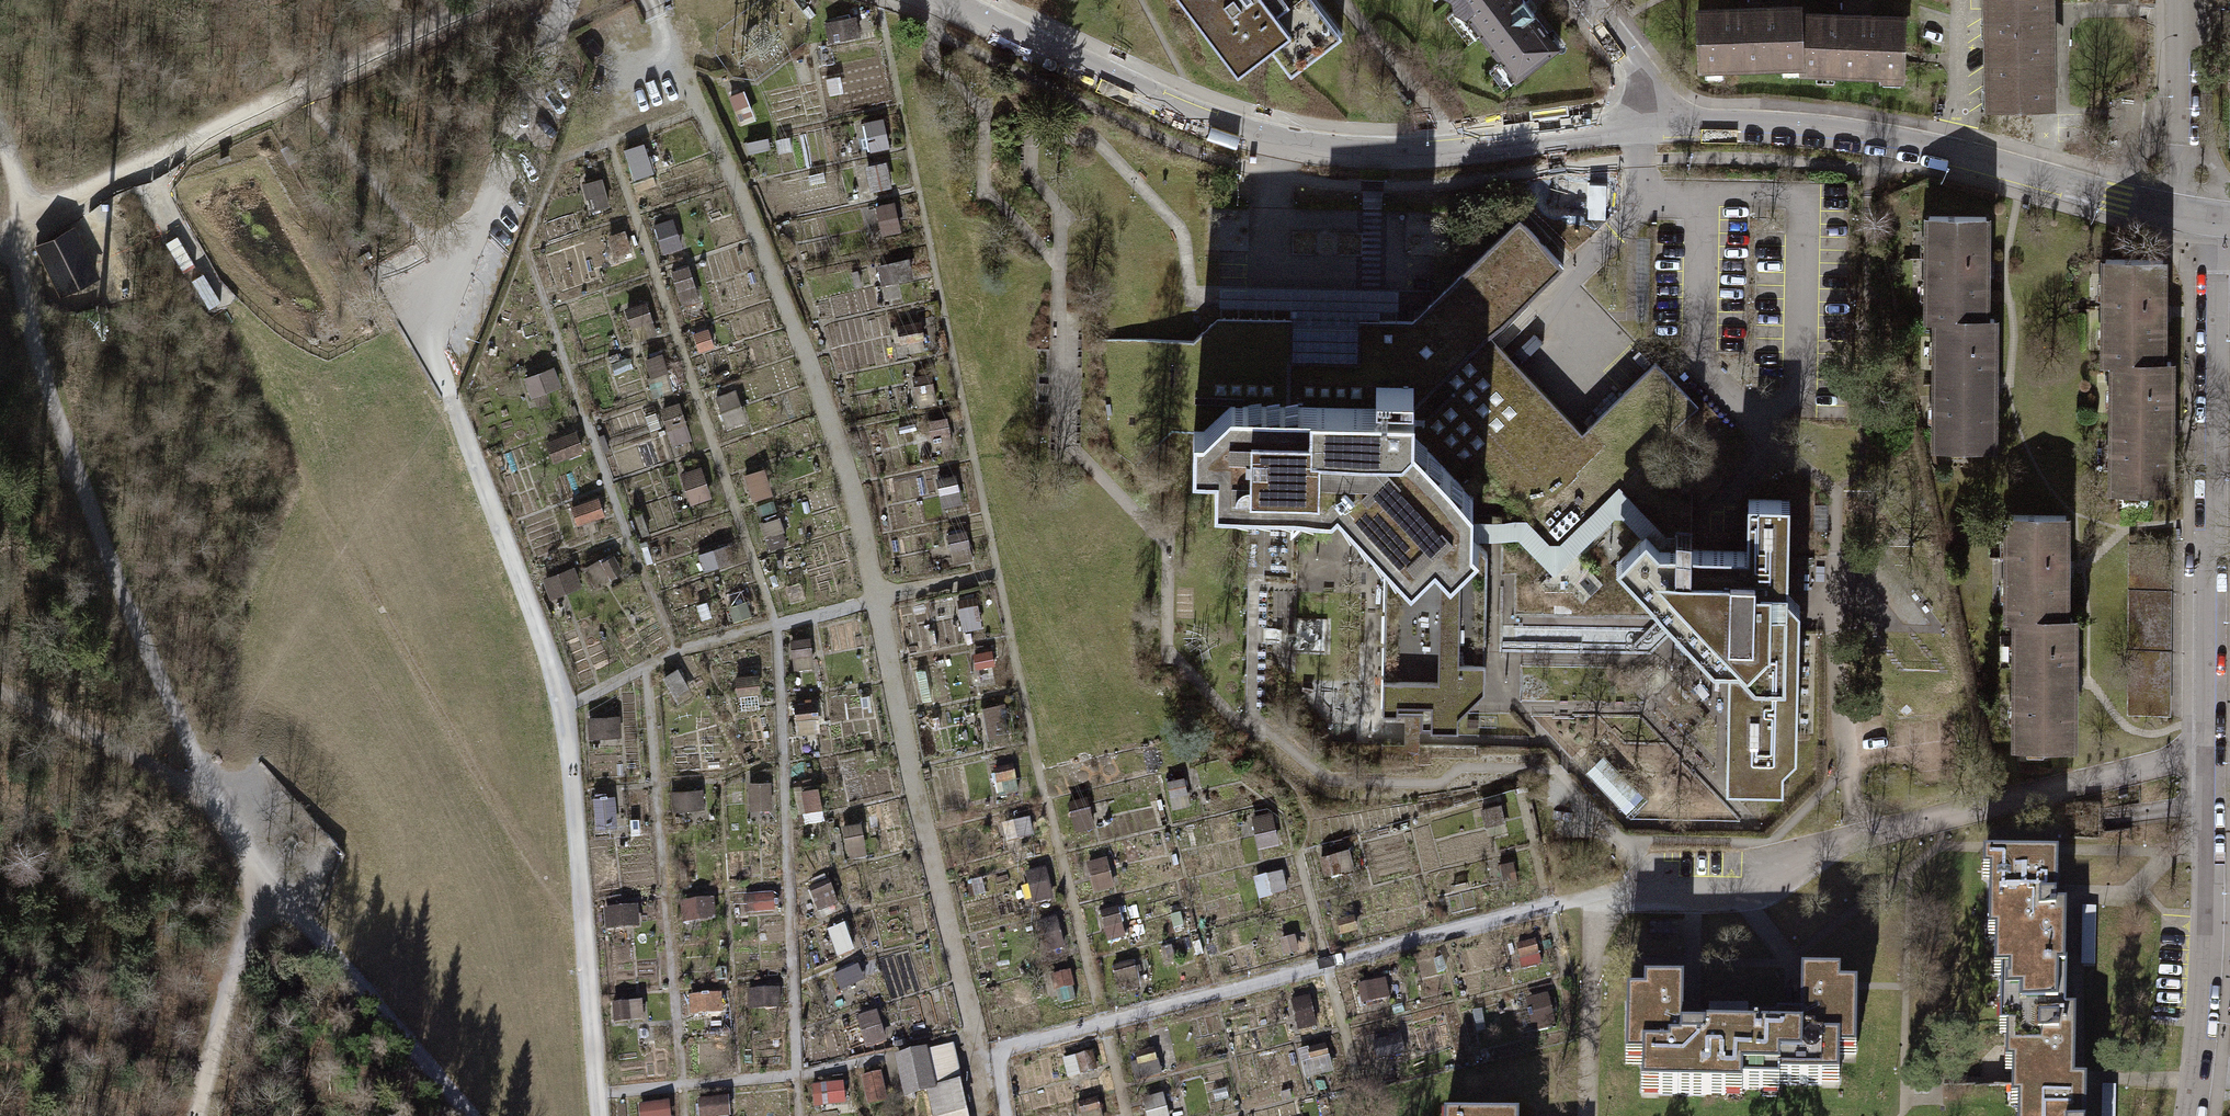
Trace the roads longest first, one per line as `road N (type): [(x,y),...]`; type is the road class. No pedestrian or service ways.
road 1 (motorway): [(764,1115),(600,885),(365,492),(112,0)]
road 2 (motorway): [(20,0),(129,239),(345,639),(560,985),(652,1115)]
road 3 (residential): [(2206,216),(2217,271),(2215,541),(2206,570),(2203,951),(2185,1115)]
road 4 (residential): [(1658,122),(1421,155),(1344,153),(1179,104),(934,0)]
road 5 (track): [(597,1115),(563,707),(451,398)]
road 6 (track): [(998,1049),(1575,898),(1641,895)]
road 7 (track): [(208,805),(34,346),(21,273),(24,227)]
road 8 (residential): [(2177,213),(1918,139),(1790,120),(1658,122)]
road 9 (track): [(24,227),(489,0)]
road 10 (track): [(255,865),(470,1115)]
road 11 (track): [(255,865),(194,1115)]
road 12 (track): [(0,694),(137,756),(208,805)]
road 13 (residential): [(2178,0),(2177,213)]
road 14 (residential): [(1593,0),(1658,122)]
road 15 (track): [(142,166),(203,284)]

